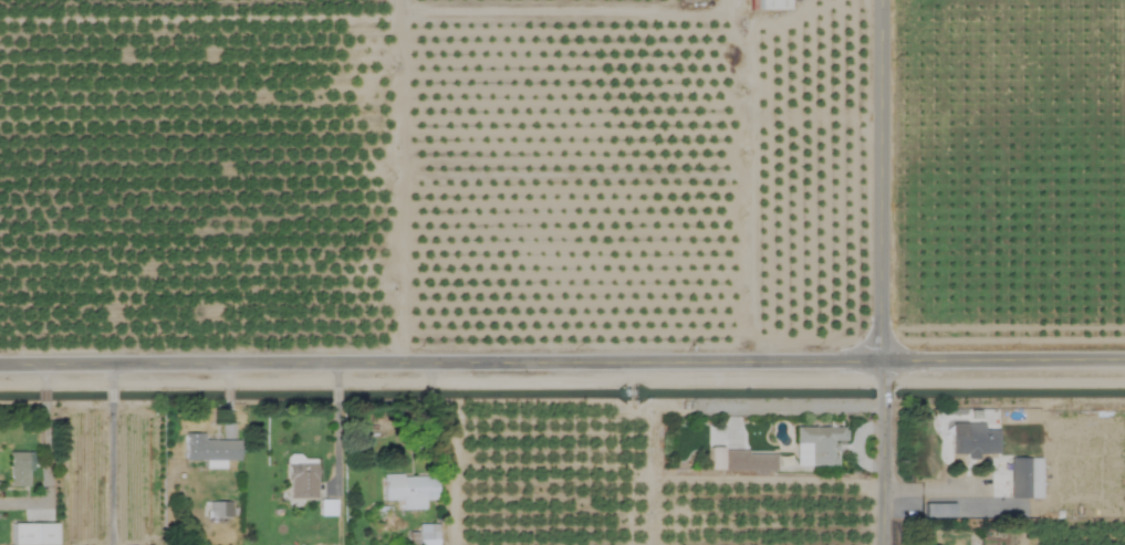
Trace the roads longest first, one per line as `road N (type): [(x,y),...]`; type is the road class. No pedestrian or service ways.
road 1 (tertiary): [(0,364),(1124,358)]
road 2 (residential): [(879,0),(877,359),(890,544)]

